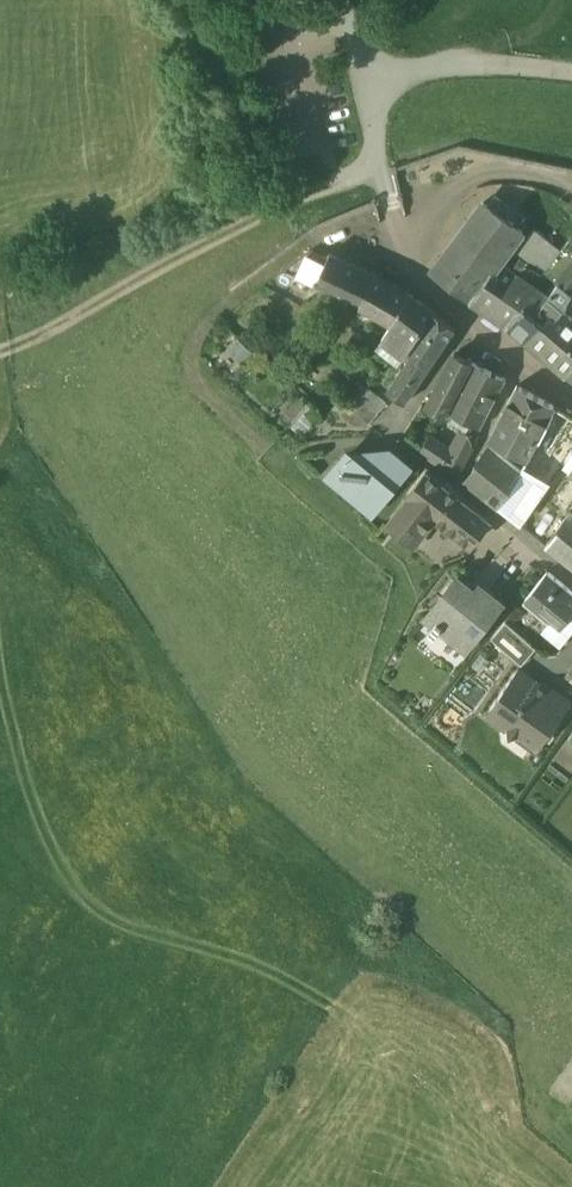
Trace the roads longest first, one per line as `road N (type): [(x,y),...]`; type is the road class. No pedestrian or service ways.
road 1 (track): [(380,169),(269,210),(65,326),(0,353)]
road 2 (residential): [(571,399),(413,270),(399,229)]
road 3 (unclassified): [(364,83),(437,65),(571,71)]
road 4 (residential): [(399,229),(473,177),(523,172),(571,179)]
road 5 (unclassified): [(390,204),(364,83)]

